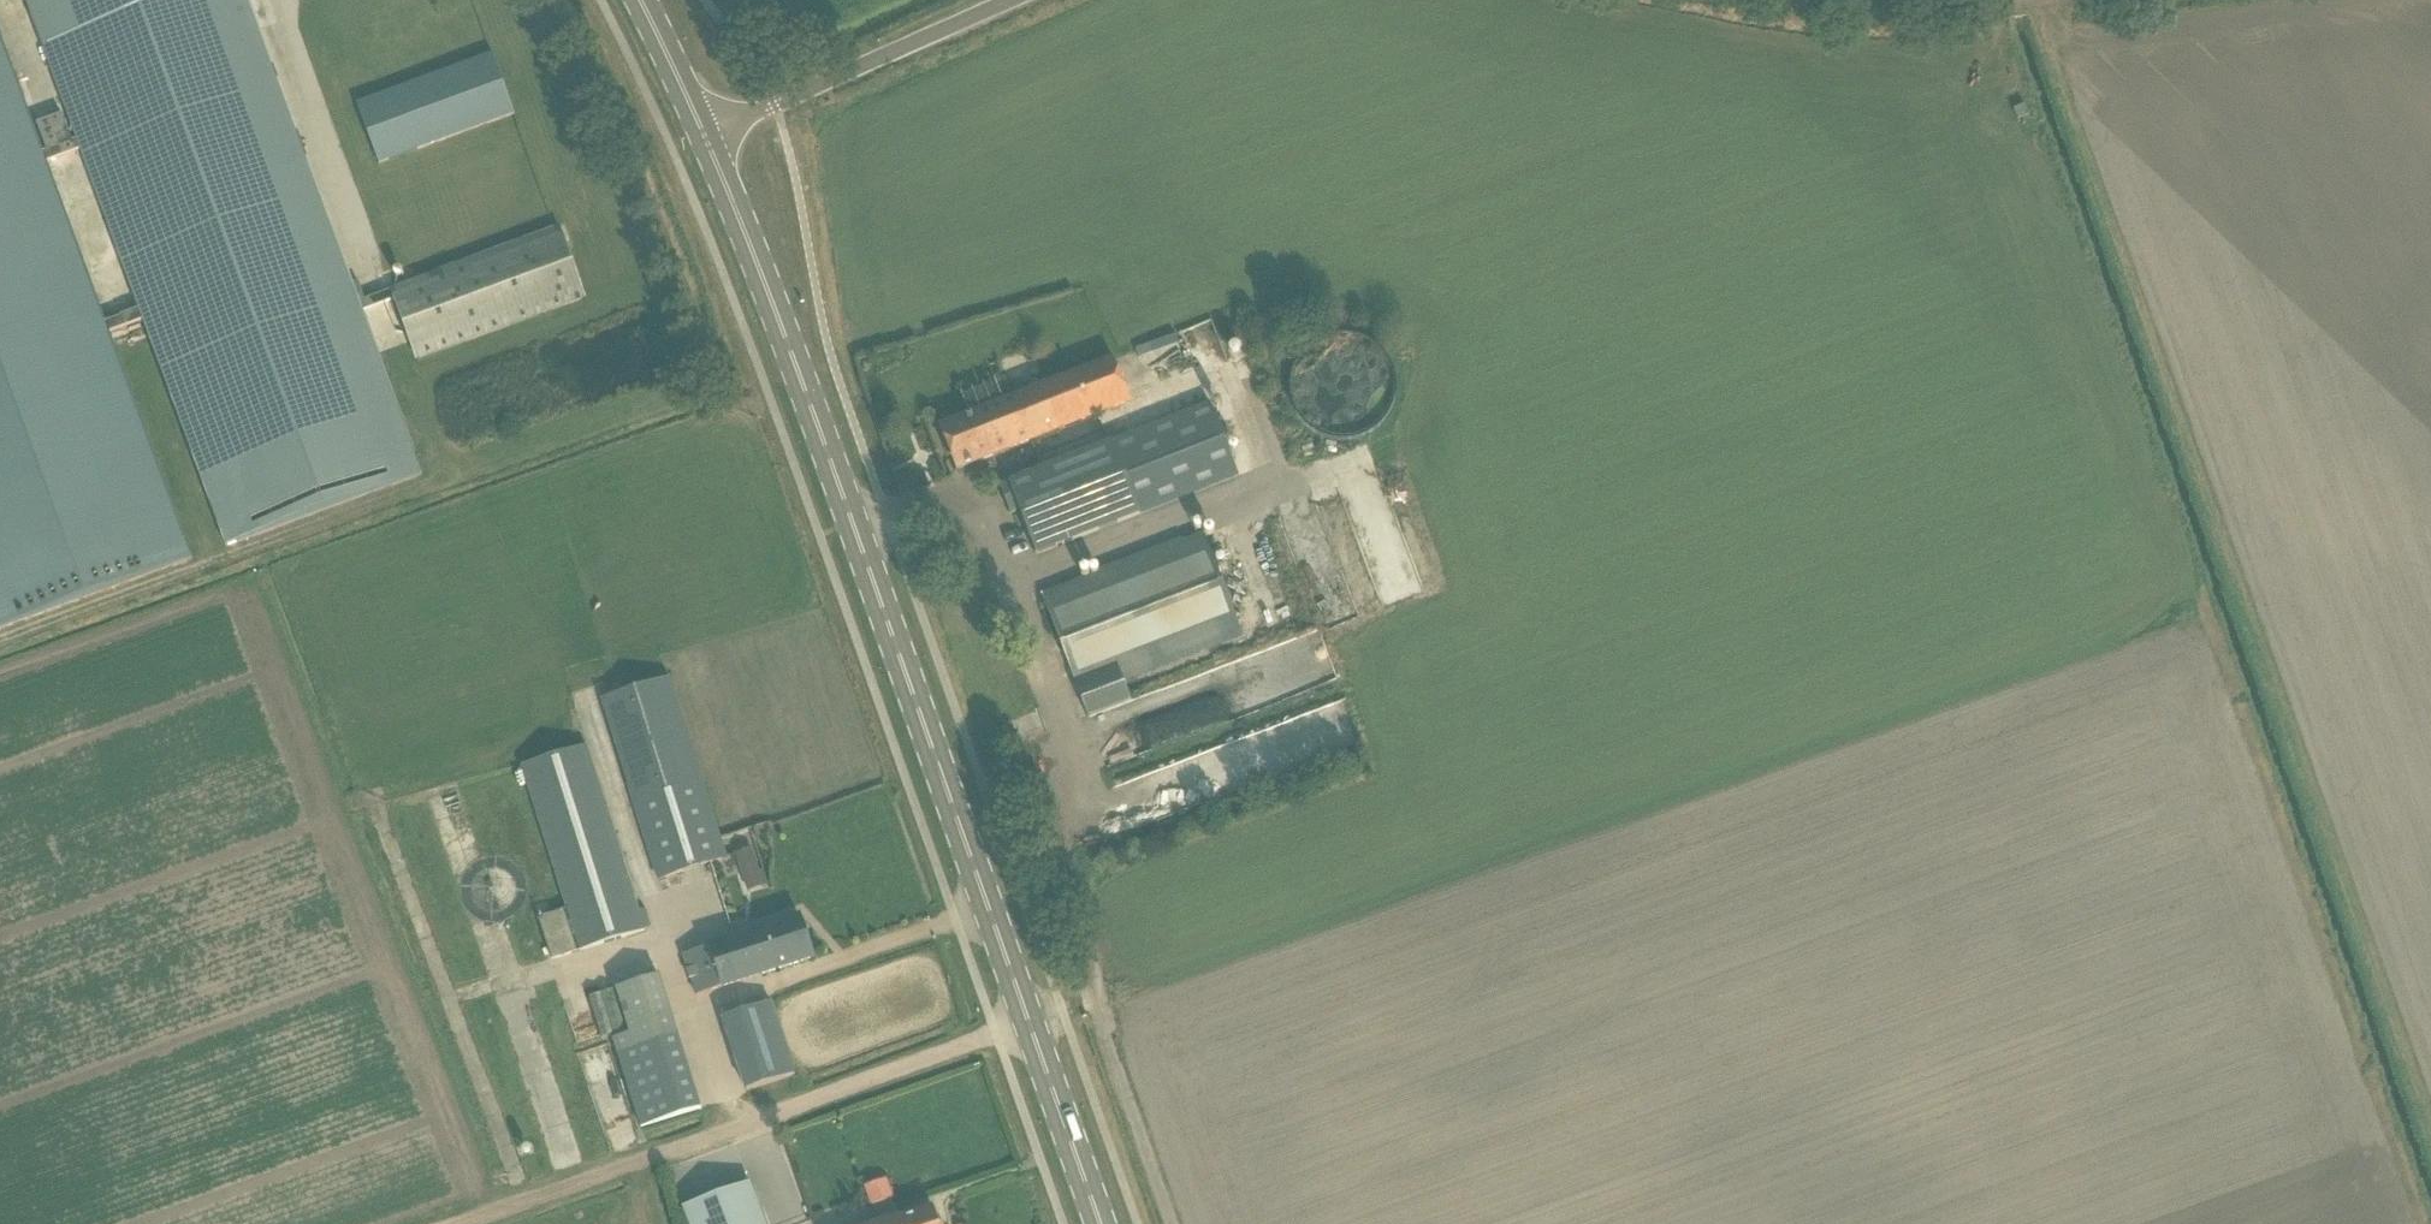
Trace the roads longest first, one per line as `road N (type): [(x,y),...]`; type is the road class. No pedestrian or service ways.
road 1 (primary): [(1100,1223),(709,127)]
road 2 (track): [(1030,1024),(476,1223)]
road 3 (unclassified): [(709,127),(1032,0)]
road 4 (primary): [(709,127),(640,0)]

